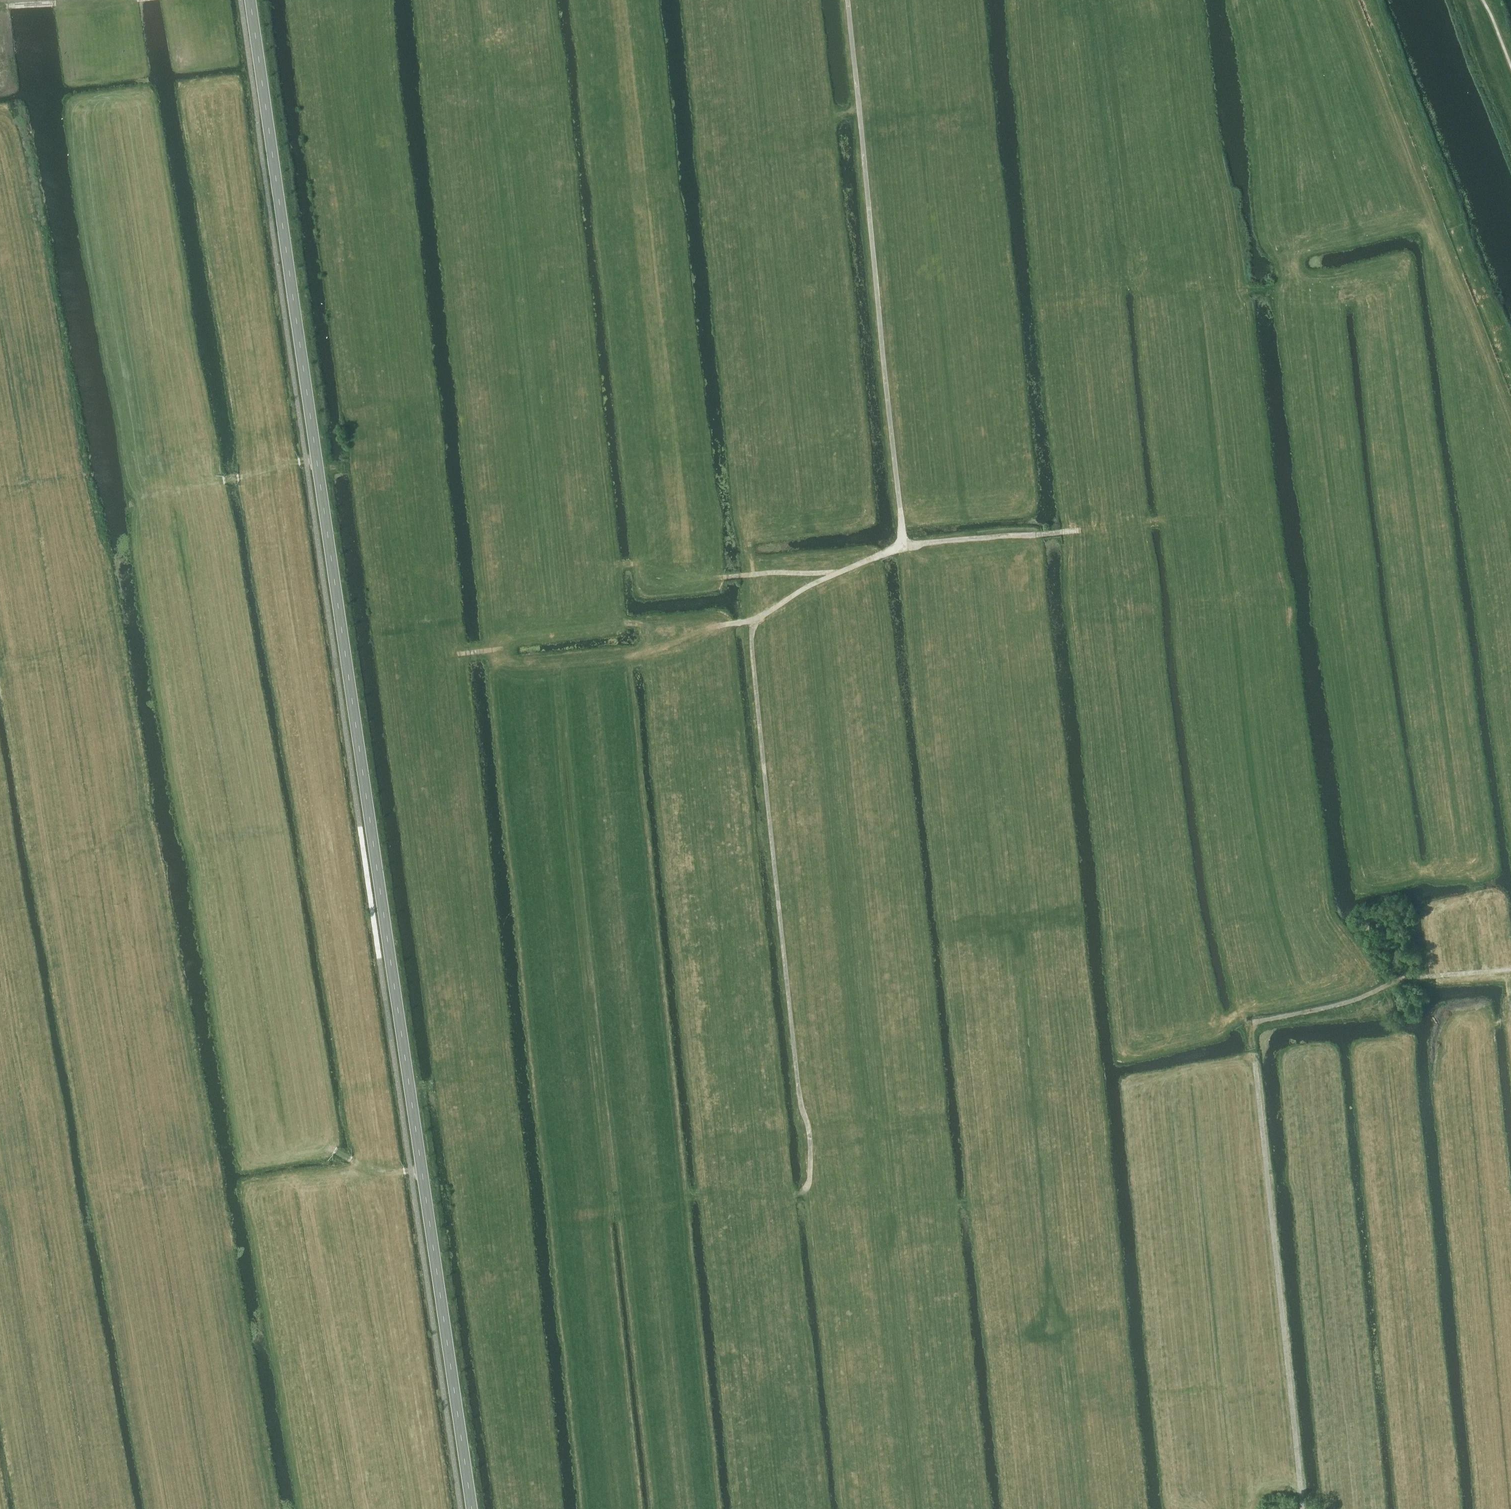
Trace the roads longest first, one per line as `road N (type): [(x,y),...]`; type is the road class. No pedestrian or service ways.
road 1 (tertiary): [(472,1508),(251,0)]
road 2 (track): [(794,1196),(807,1186),(811,1142),(752,638),(755,623),(837,574)]
road 3 (track): [(837,574),(904,544),(850,0)]
road 4 (track): [(837,574),(693,578),(652,564),(609,561)]
road 5 (track): [(755,623),(726,625),(630,662)]

